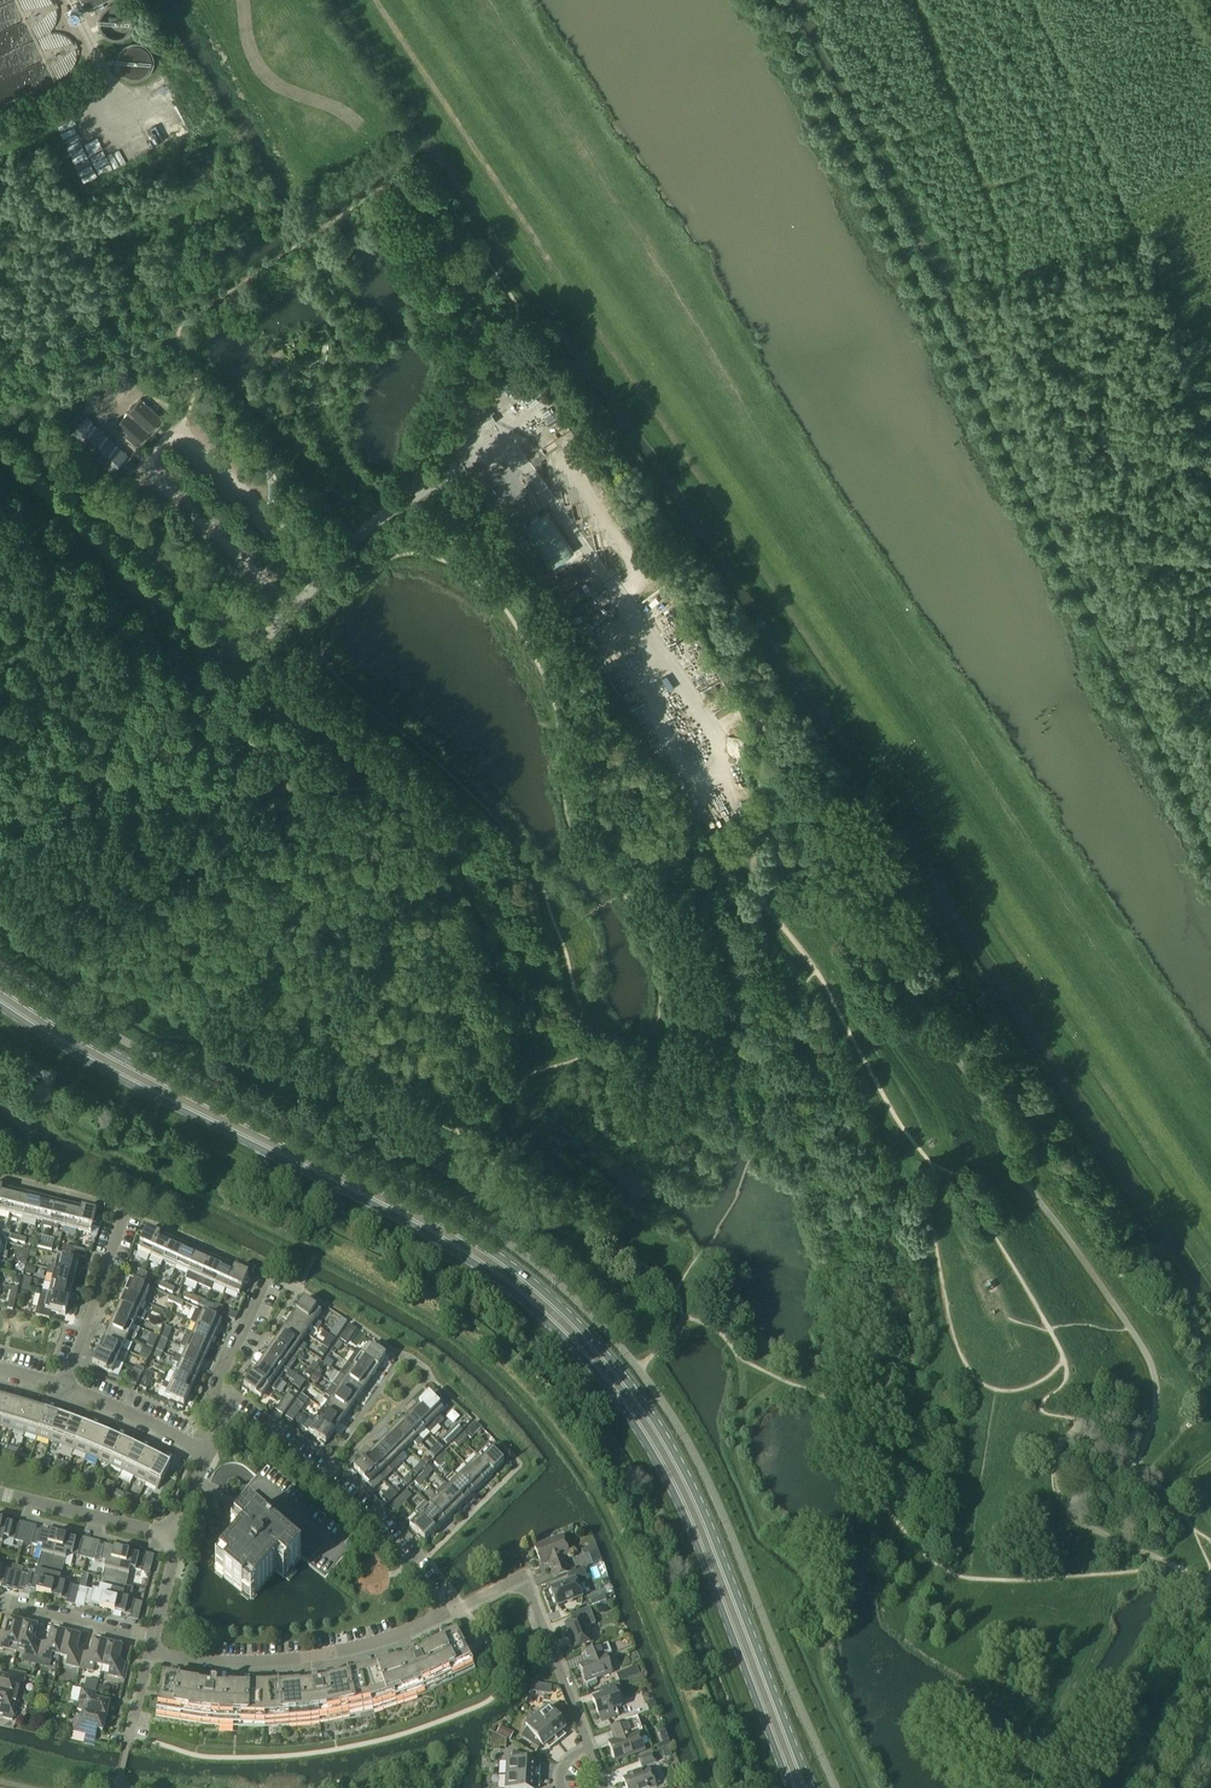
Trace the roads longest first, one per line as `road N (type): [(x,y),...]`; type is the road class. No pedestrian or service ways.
road 1 (track): [(1210,1236),(377,0)]
road 2 (secondary): [(0,995),(121,1069),(424,1221),(547,1307),(623,1391),(670,1463),(801,1787)]
road 3 (track): [(773,0),(1210,843)]
road 4 (unclassified): [(0,448),(229,651),(248,650),(374,525),(461,464)]
road 5 (residential): [(60,1388),(122,1209),(0,1177)]
road 6 (residential): [(149,1652),(298,1659),(380,1641),(440,1616)]
road 7 (residential): [(440,1616),(322,1469),(234,1414)]
road 8 (residential): [(588,1748),(522,1576),(459,1609)]
road 9 (track): [(917,0),(990,206)]
road 10 (residential): [(176,1538),(0,1493)]
road 11 (residential): [(212,1455),(60,1388)]
road 12 (residential): [(234,1414),(214,1390),(268,1276)]
road 13 (residential): [(0,1603),(151,1641)]

